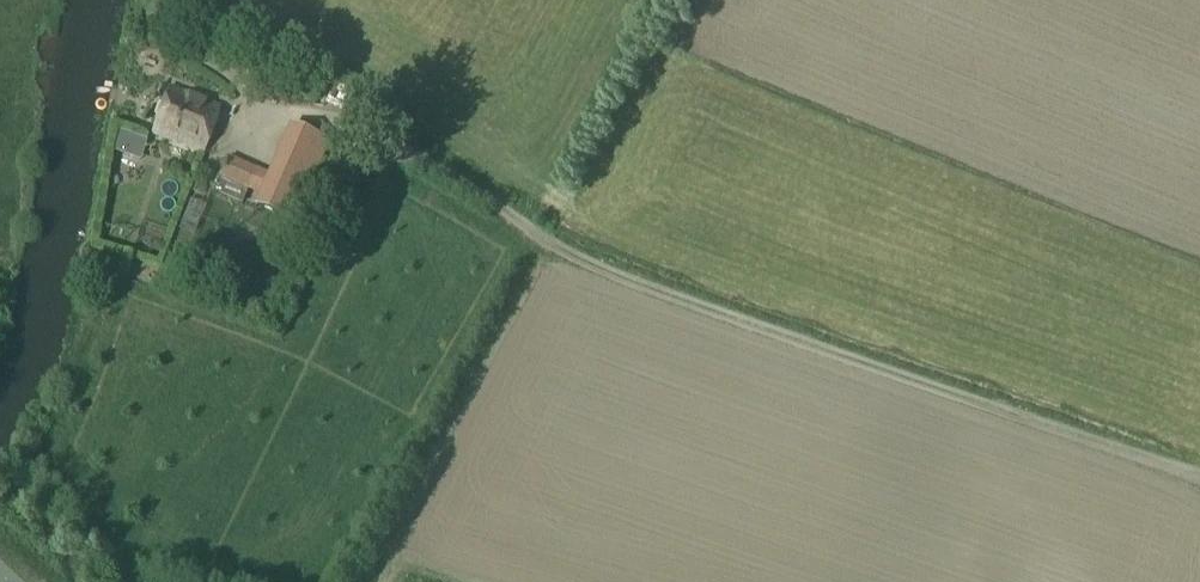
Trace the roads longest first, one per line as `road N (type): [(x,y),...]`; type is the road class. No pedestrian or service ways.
road 1 (track): [(1199,481),(518,219),(322,103),(199,63)]

